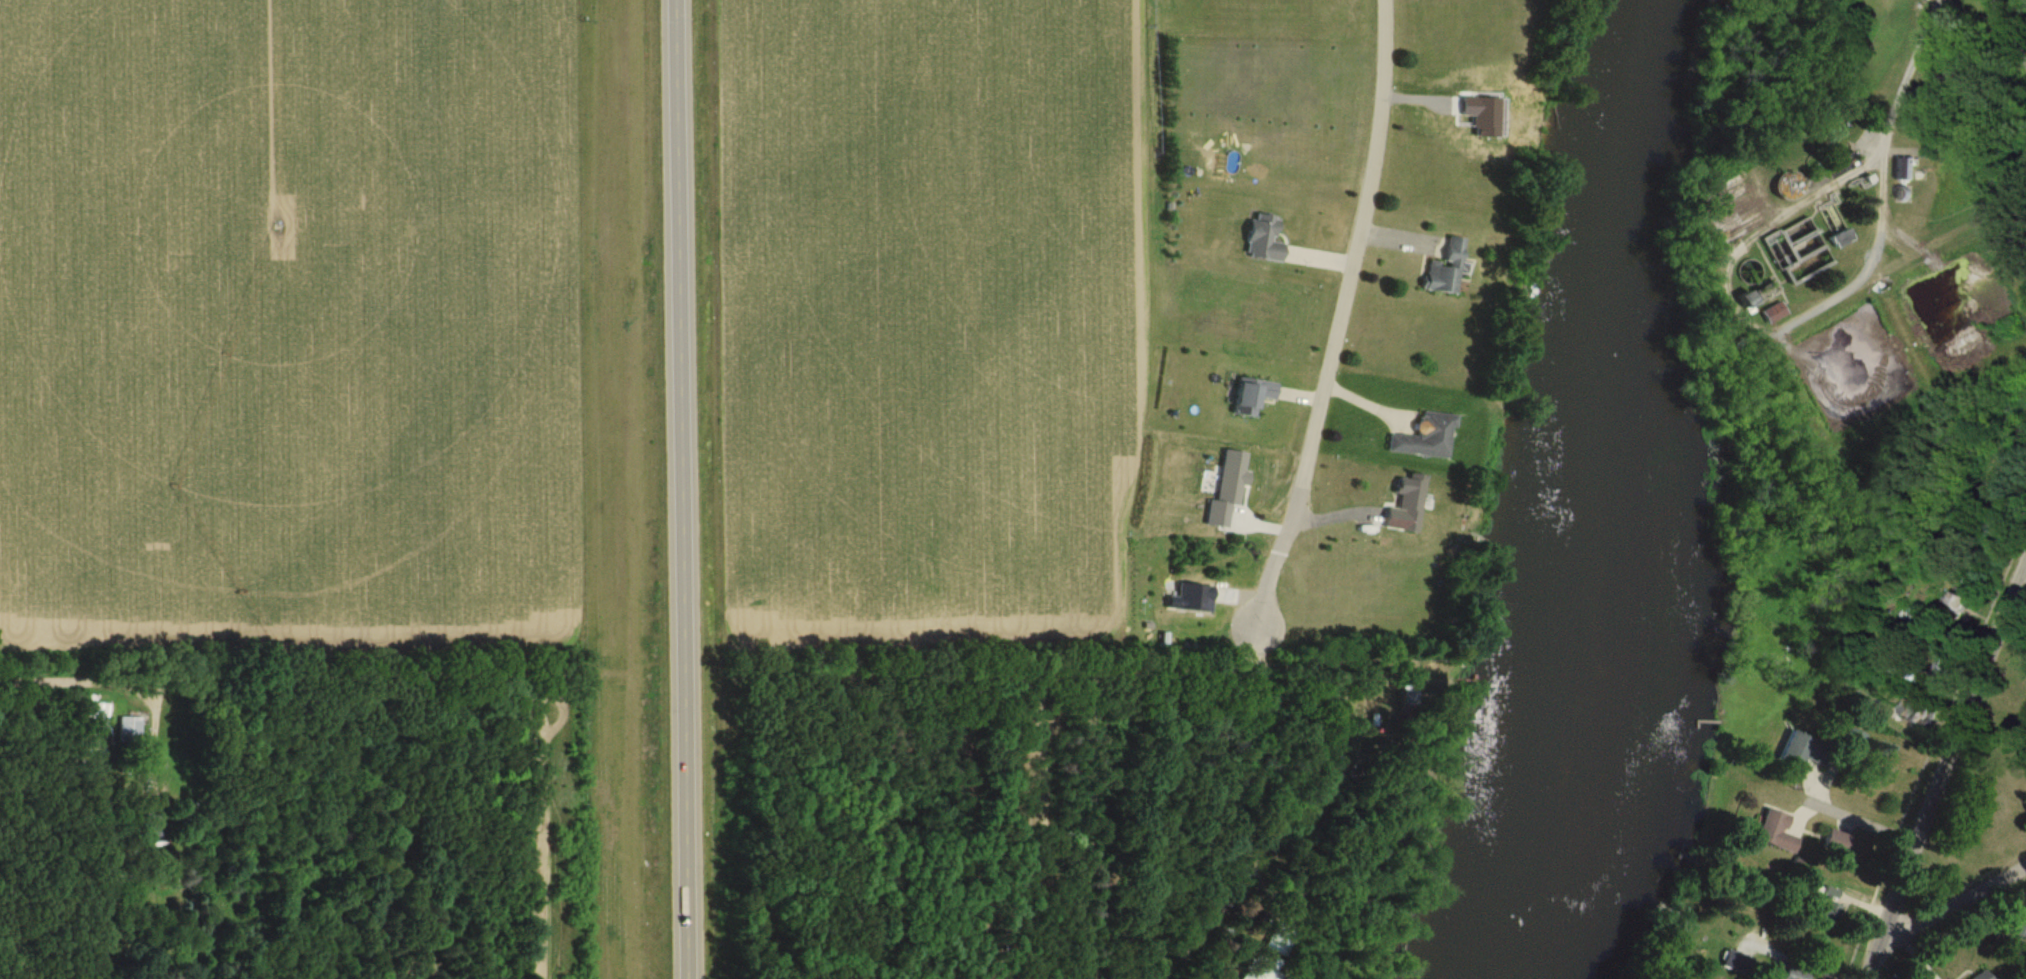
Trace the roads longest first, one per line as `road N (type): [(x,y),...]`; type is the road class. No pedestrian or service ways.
road 1 (trunk): [(691,978),(681,0)]
road 2 (residential): [(1288,535),(1274,627),(1254,665),(1232,677),(795,682)]
road 3 (residential): [(595,685),(0,692)]
road 4 (residential): [(1384,0),(1386,88),(1372,185),(1288,535)]
road 5 (tertiary): [(2025,566),(1869,978)]
road 6 (residential): [(1972,696),(1754,615)]
road 7 (residential): [(1882,943),(2025,865)]

